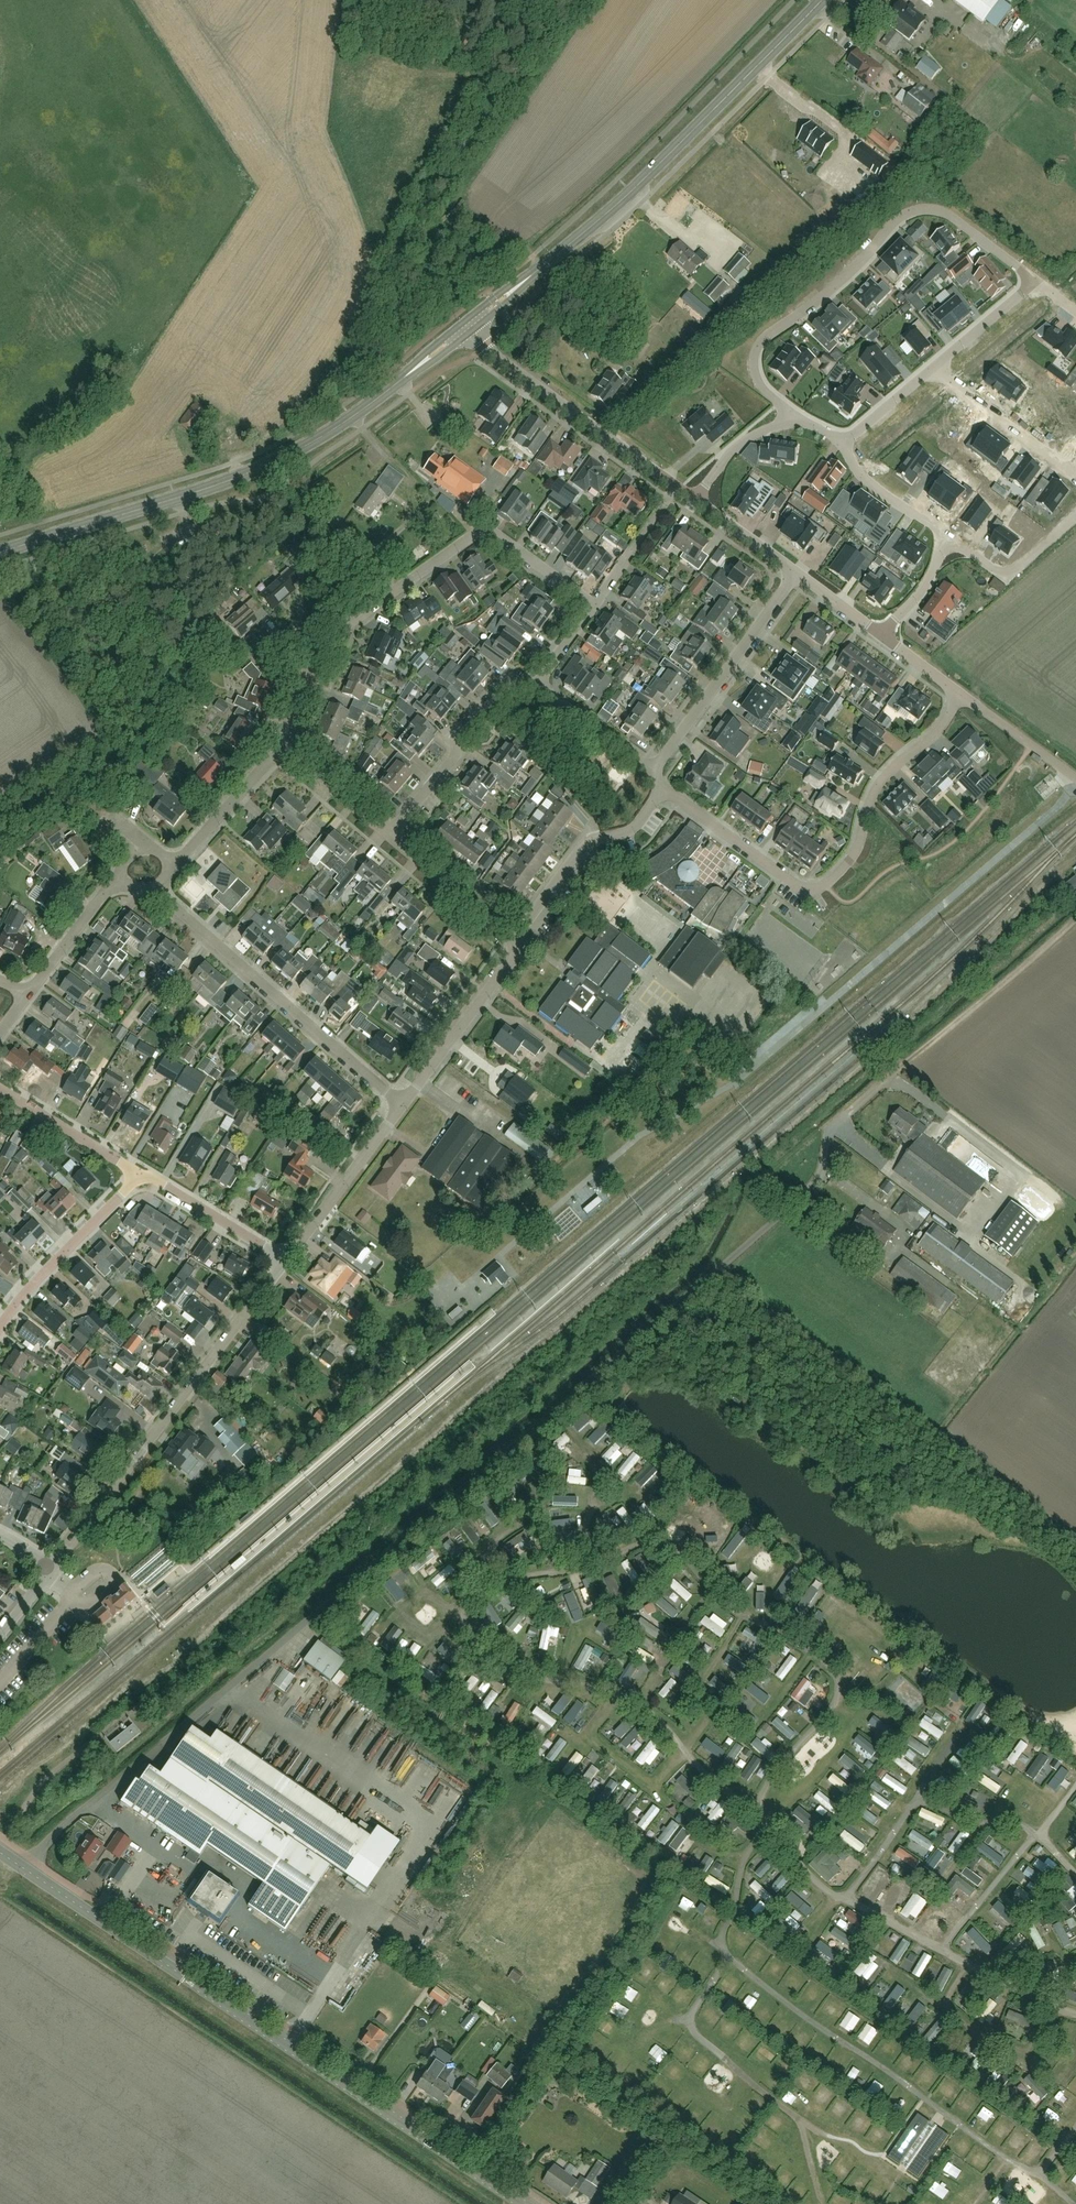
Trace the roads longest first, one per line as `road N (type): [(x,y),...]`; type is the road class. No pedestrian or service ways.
road 1 (unclassified): [(26,1870),(329,1595),(817,1185),(824,1143),(847,1115)]
road 2 (tertiary): [(521,2203),(26,1870)]
road 3 (secondary): [(0,553),(271,465),(356,416),(471,326)]
road 4 (secondary): [(471,326),(650,174),(822,0)]
road 5 (residential): [(659,791),(811,893),(855,857),(881,784),(964,698)]
road 6 (residential): [(1035,280),(941,211),(906,214),(849,275),(757,348),(757,376),(792,415)]
road 7 (residential): [(49,1572),(285,1261)]
road 8 (residential): [(401,1109),(159,890)]
road 9 (track): [(1075,921),(847,1115)]
road 10 (residential): [(694,499),(485,345),(471,326)]
road 11 (residential): [(655,772),(797,573)]
road 12 (residential): [(514,947),(586,843),(634,829),(659,791)]
road 13 (residential): [(308,666),(483,530)]
road 14 (residential): [(386,834),(500,692),(538,687)]
road 15 (residential): [(0,1322),(138,1176)]
road 16 (residential): [(401,1109),(514,947)]
road 17 (residential): [(285,1261),(401,1109)]
road 18 (residential): [(932,368),(1075,477)]
road 19 (residential): [(514,947),(386,834)]
road 20 (residential): [(285,1261),(138,1176)]
road 21 (residential): [(947,534),(1007,579),(1075,518)]
road 22 (residential): [(138,1176),(0,1092)]
road 23 (residential): [(178,866),(278,748)]
road 24 (residential): [(28,997),(115,881)]
road 25 (residential): [(655,772),(538,687)]
road 26 (residential): [(842,442),(878,490),(947,534)]
road 27 (residential): [(386,834),(278,748)]
road 28 (residential): [(1075,779),(964,698)]
road 29 (residential): [(932,368),(1035,280)]
road 30 (residential): [(596,604),(483,530)]
road 31 (residential): [(694,499),(733,449),(792,415)]
road 32 (residential): [(596,604),(669,500)]
road 33 (residential): [(797,573),(694,499)]
road 34 (residential): [(881,636),(928,583),(947,534)]

